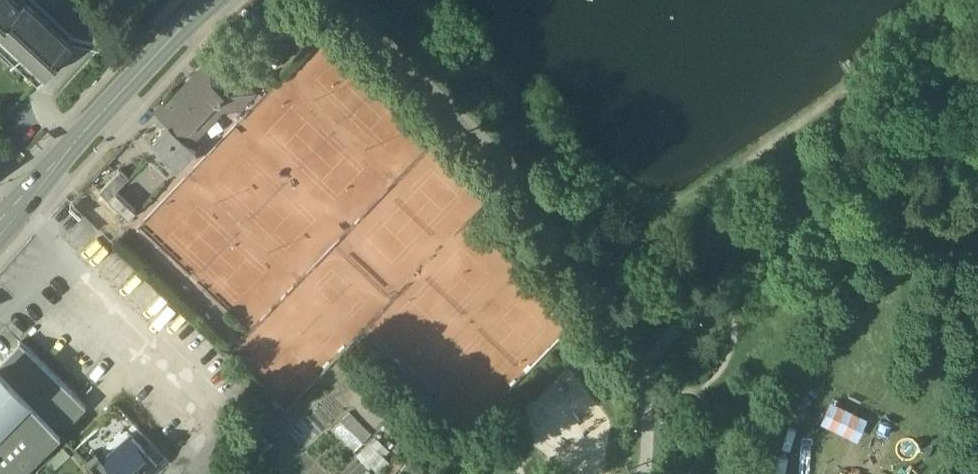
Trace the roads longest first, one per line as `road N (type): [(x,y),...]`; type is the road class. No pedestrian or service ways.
road 1 (tertiary): [(0,226),(211,0)]

